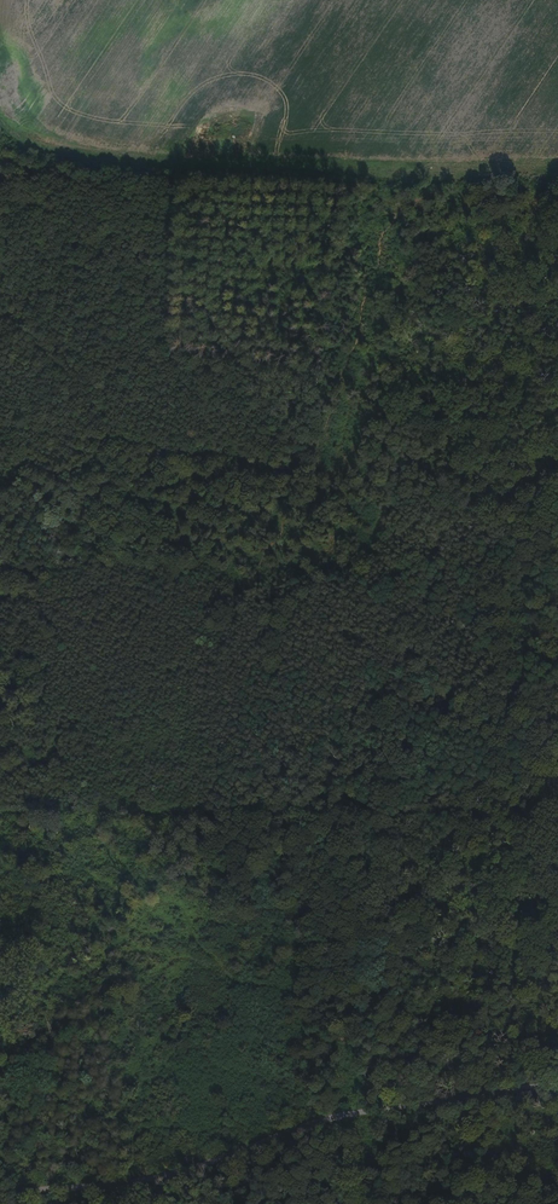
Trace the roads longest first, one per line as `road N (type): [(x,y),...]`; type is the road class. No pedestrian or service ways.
road 1 (unclassified): [(0,1198),(176,1178),(348,1114),(557,1085)]

